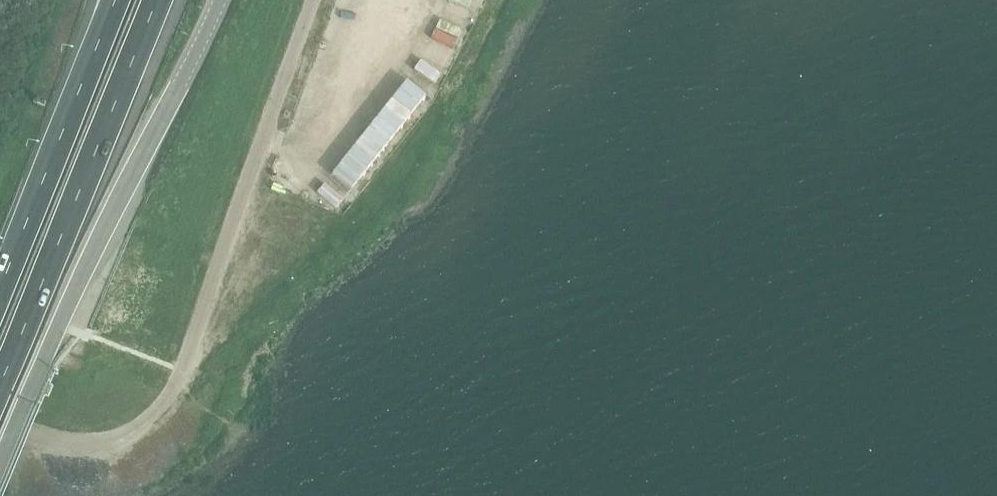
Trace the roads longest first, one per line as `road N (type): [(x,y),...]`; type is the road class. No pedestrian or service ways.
road 1 (tertiary): [(0,468),(78,283),(220,0)]
road 2 (motorway): [(0,388),(157,0)]
road 3 (motorway): [(116,0),(0,289)]

